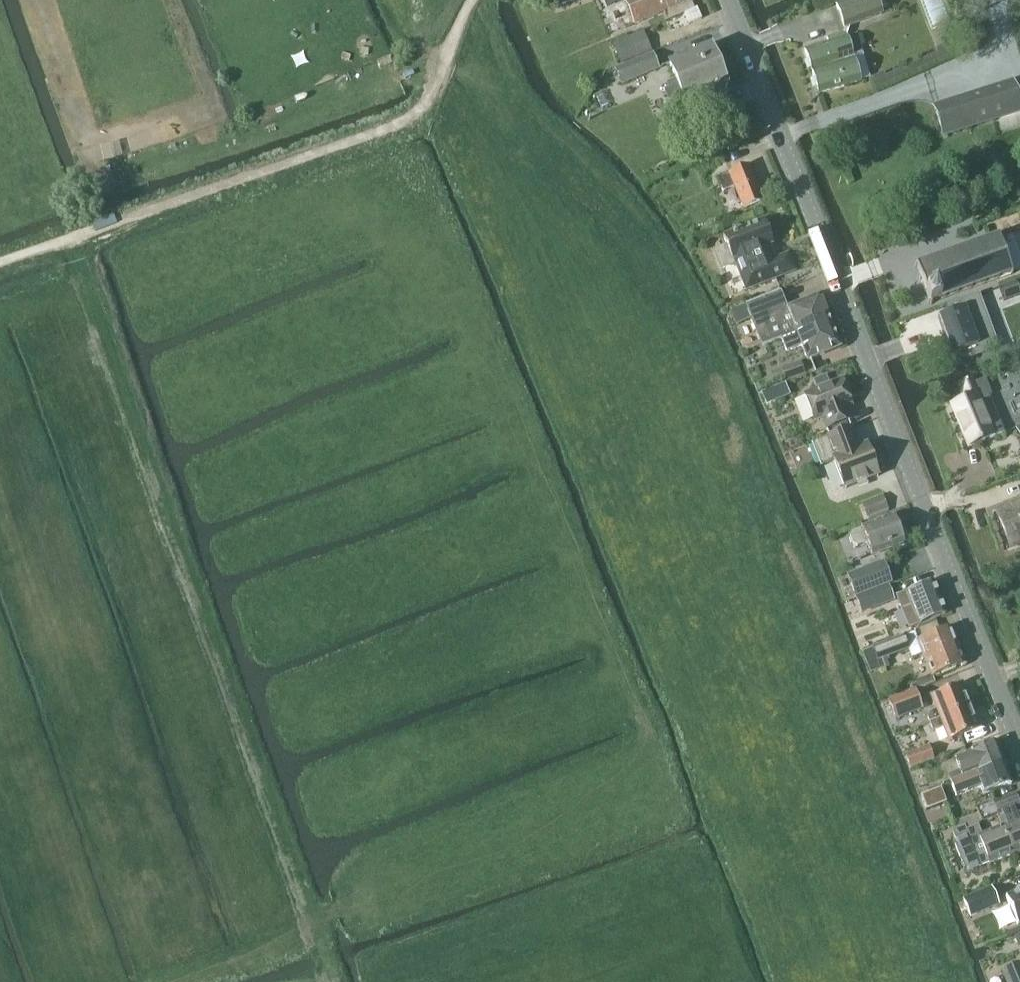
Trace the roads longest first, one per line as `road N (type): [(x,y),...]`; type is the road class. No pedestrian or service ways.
road 1 (track): [(832,679),(572,187),(484,88),(424,49),(414,10)]
road 2 (residential): [(1019,742),(726,0)]
road 3 (track): [(97,301),(314,919)]
road 4 (track): [(0,261),(419,114),(471,0)]
road 5 (track): [(832,679),(963,981)]
road 6 (track): [(314,919),(266,950),(177,981)]

